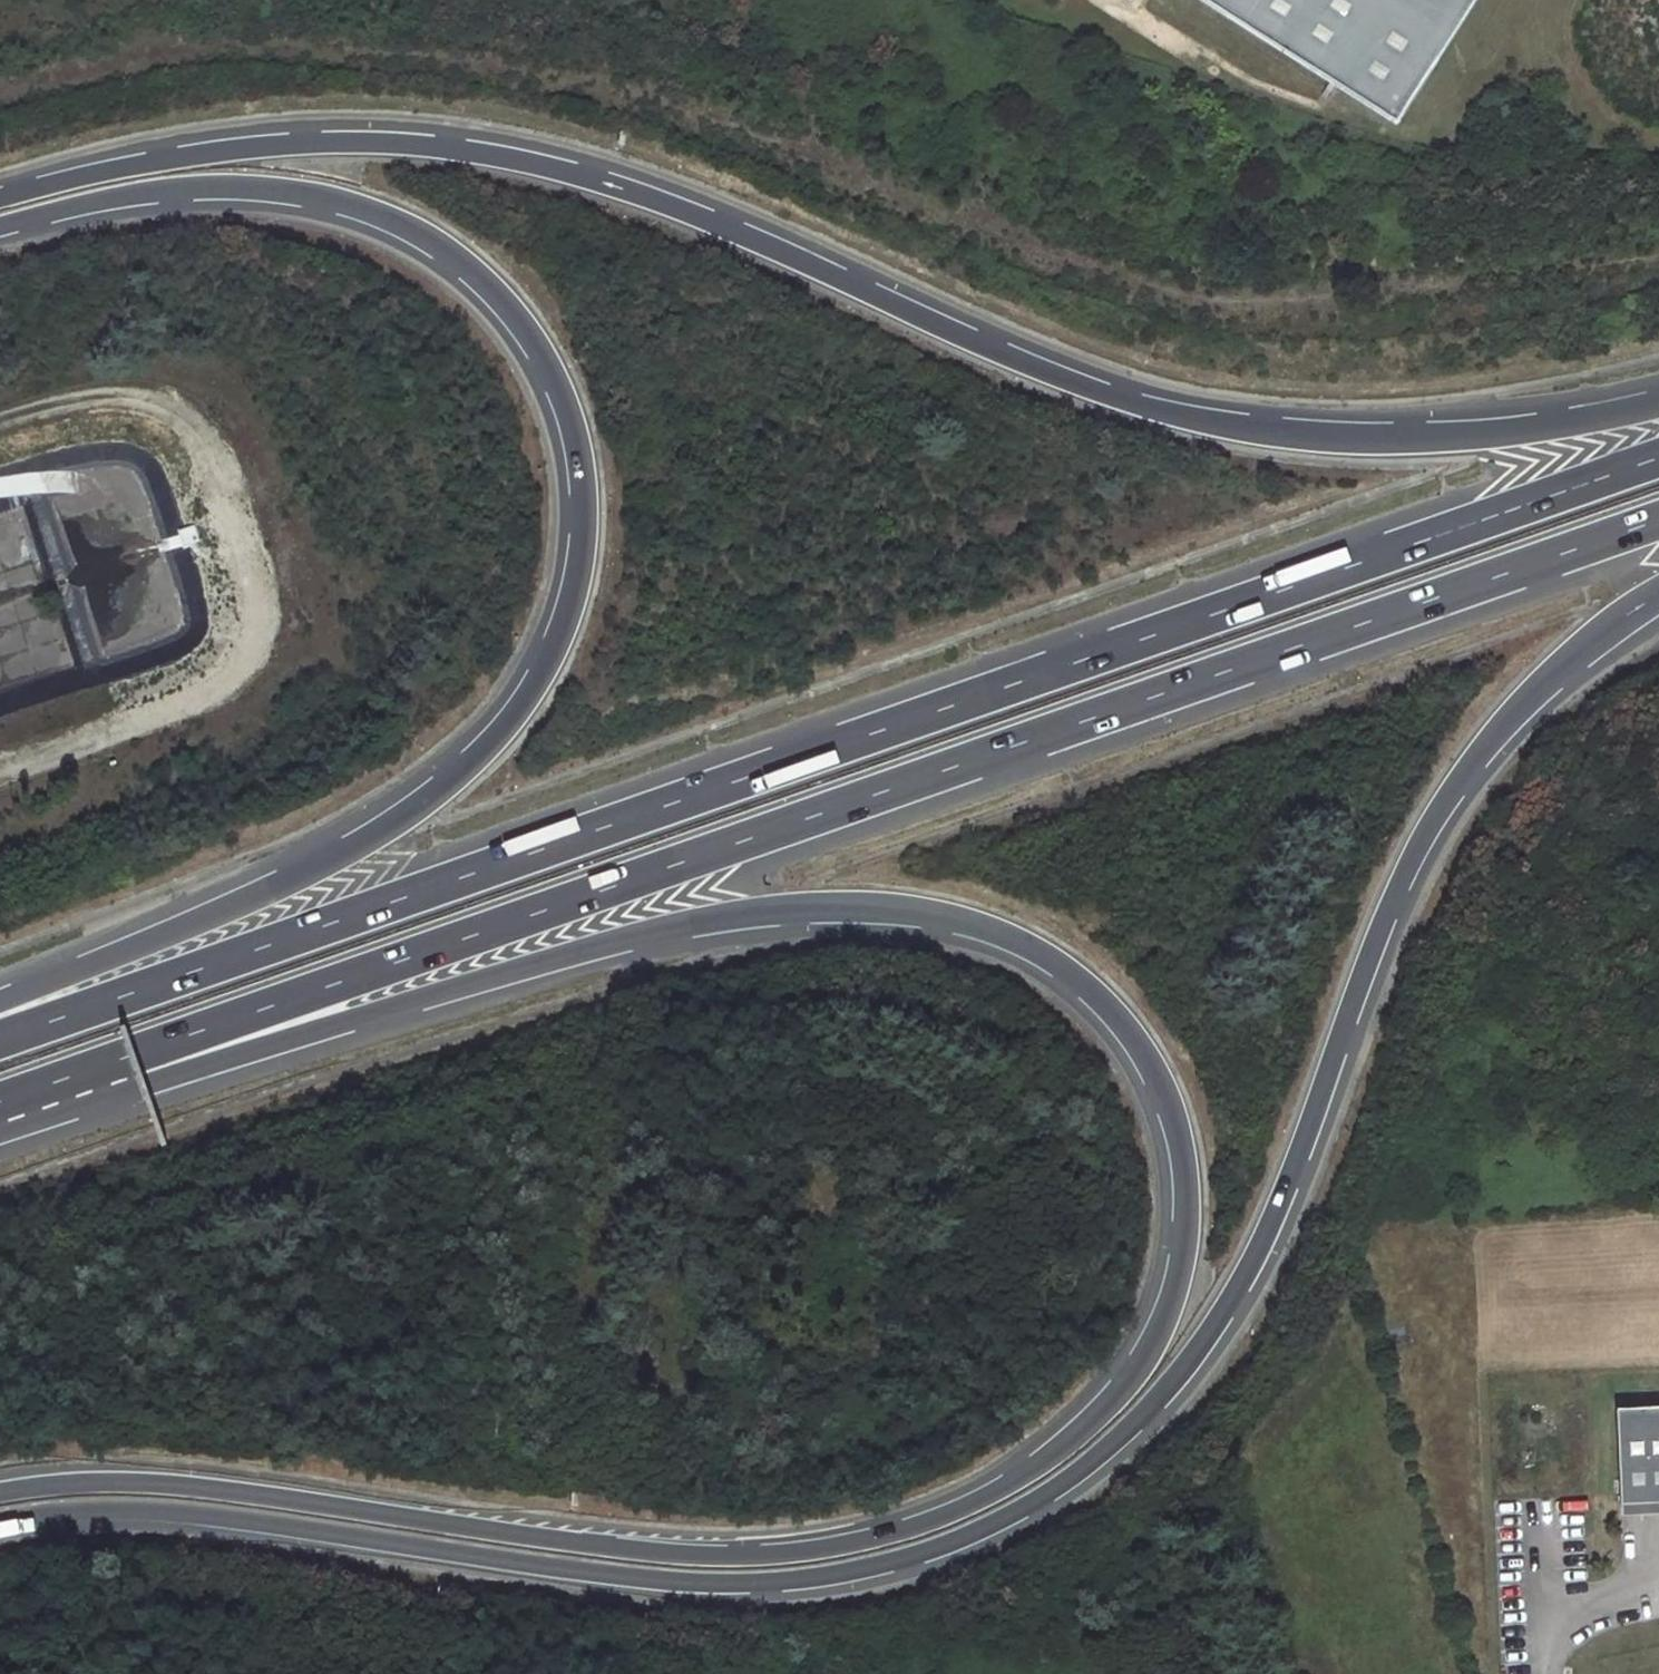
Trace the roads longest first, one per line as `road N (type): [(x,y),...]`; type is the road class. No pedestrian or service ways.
road 1 (motorway): [(0,1136),(652,931),(742,913),(893,908),(1020,938),(1070,969),(1113,1009),(1151,1060),(1174,1112),(1188,1175),(1178,1286),(1124,1389),(1033,1473),(950,1519),(858,1548),(771,1560),(689,1558),(175,1489),(72,1487),(0,1499)]
road 2 (motorway): [(0,1522),(78,1512),(175,1516),(623,1576),(776,1584),(964,1542),(1045,1505),(1163,1415),(1207,1356),(1310,1141),(1392,907),(1460,784),(1597,631),(1658,593)]
road 3 (motorway): [(0,1102),(1658,520)]
road 4 (motorway): [(1658,458),(0,1039)]
road 5 (motorway): [(1658,407),(1621,419),(1479,435),(1374,439),(1247,430),(1117,398),(604,178),(420,144),(202,147),(0,198)]
road 6 (motorway): [(0,232),(188,191),(276,193),(346,211),(417,244),(516,325),(555,386),(579,451),(584,520),(578,577),(558,645),(517,708),(429,800),(253,893),(0,1001)]

